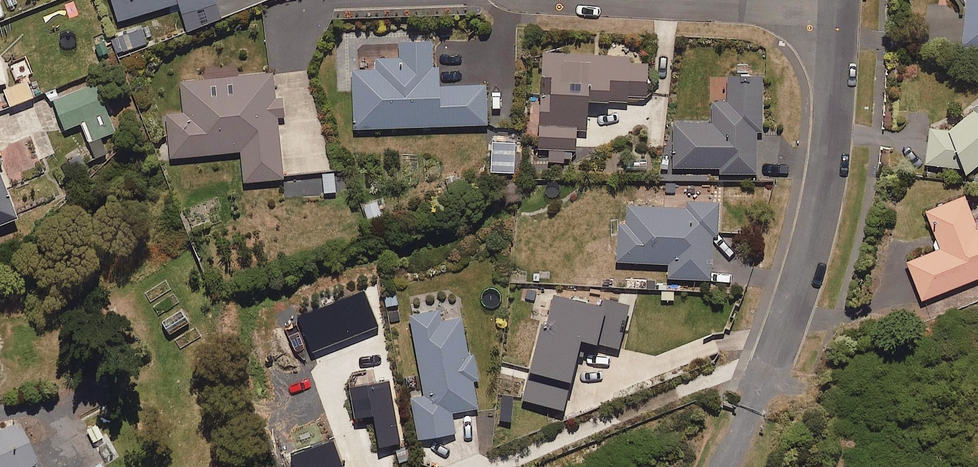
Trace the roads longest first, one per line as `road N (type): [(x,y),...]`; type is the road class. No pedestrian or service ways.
road 1 (unclassified): [(725,466),(770,370),(817,230),(838,15)]
road 2 (unclassified): [(645,0),(838,15)]

